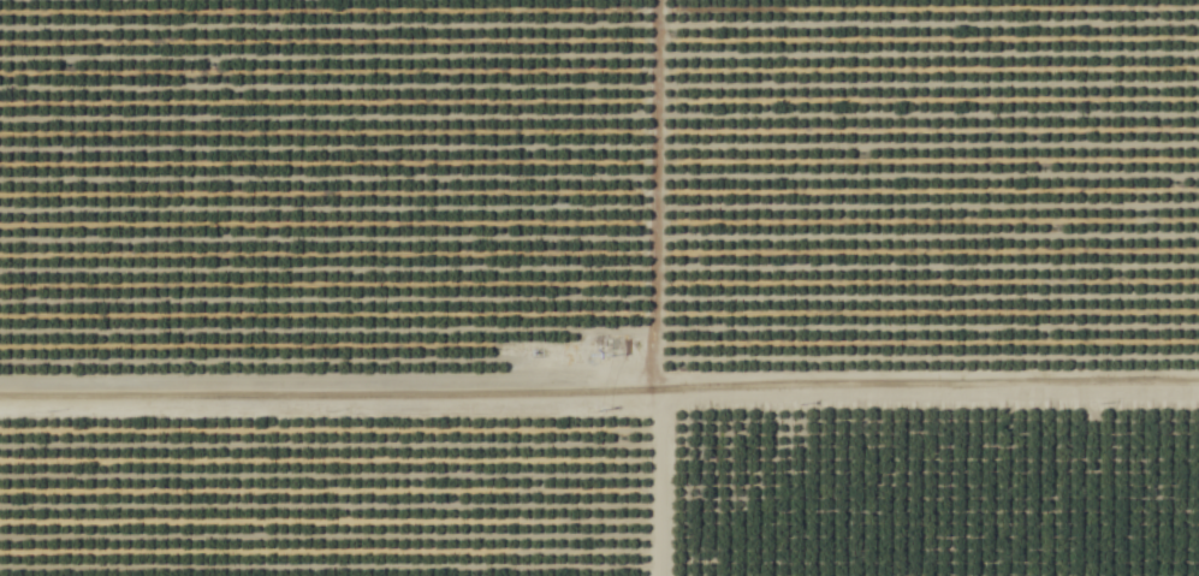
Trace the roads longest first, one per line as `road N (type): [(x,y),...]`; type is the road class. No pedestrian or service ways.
road 1 (track): [(0,396),(1198,392)]
road 2 (track): [(650,575),(646,0)]

